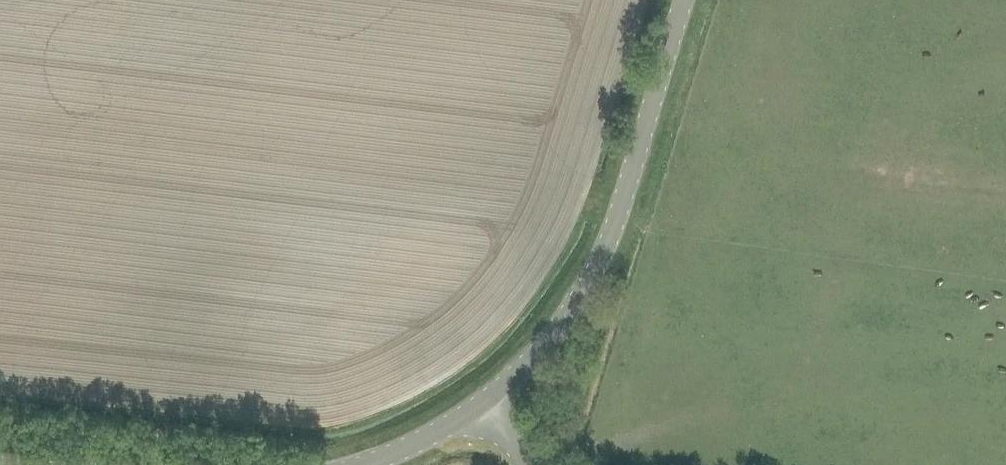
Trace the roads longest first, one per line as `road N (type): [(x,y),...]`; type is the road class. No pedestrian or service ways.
road 1 (unclassified): [(365,464),(462,417),(517,376),(595,286),(625,219),(688,0)]

